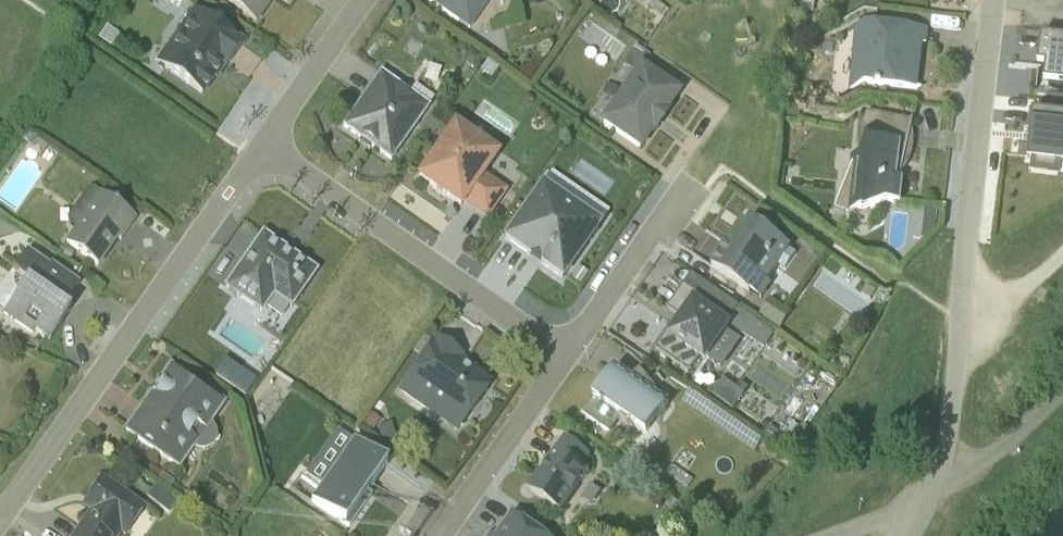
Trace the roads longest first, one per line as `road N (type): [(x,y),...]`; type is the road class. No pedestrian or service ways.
road 1 (residential): [(937,502),(954,431),(998,0)]
road 2 (residential): [(266,139),(0,512)]
road 3 (residential): [(266,139),(564,358)]
road 4 (residential): [(422,535),(457,511),(564,358)]
road 5 (residential): [(564,358),(683,183)]
road 6 (residential): [(362,0),(266,139)]
road 7 (track): [(1062,270),(1019,311),(964,340)]

